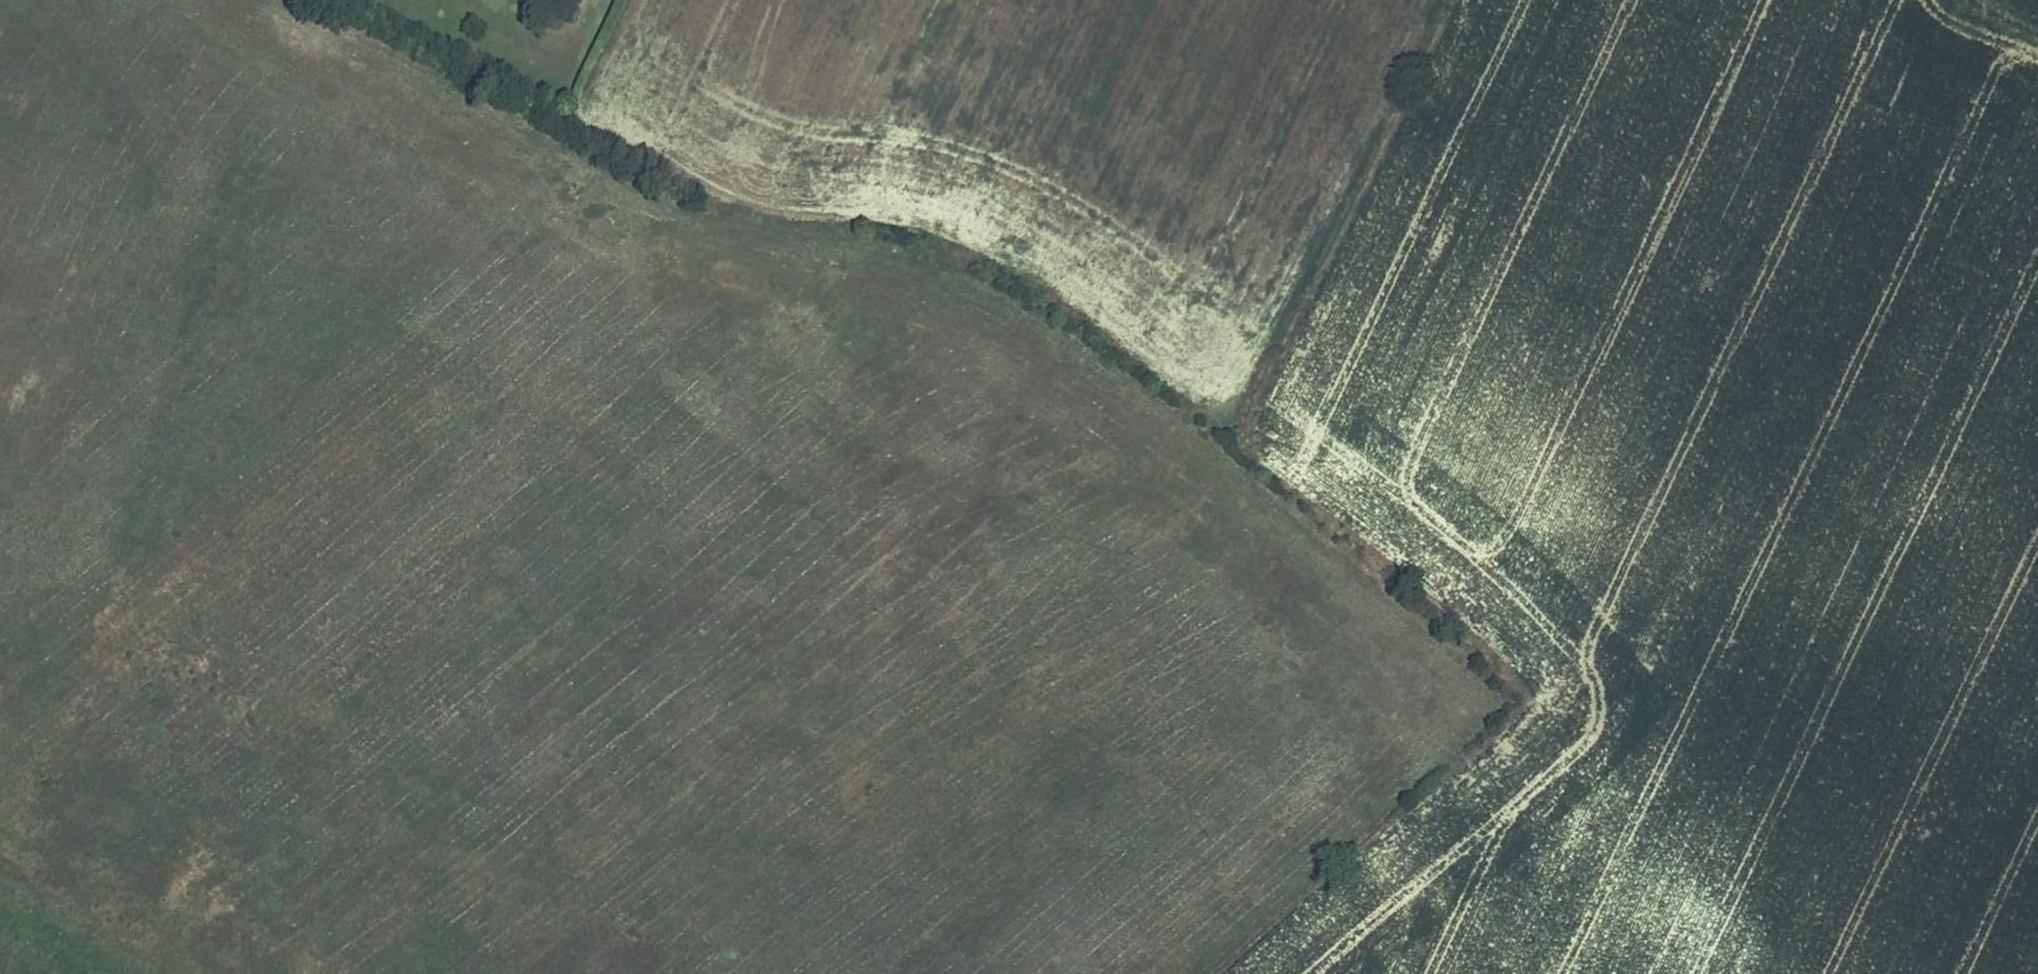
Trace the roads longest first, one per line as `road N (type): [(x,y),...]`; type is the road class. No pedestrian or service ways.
road 1 (track): [(0,882),(155,973)]

